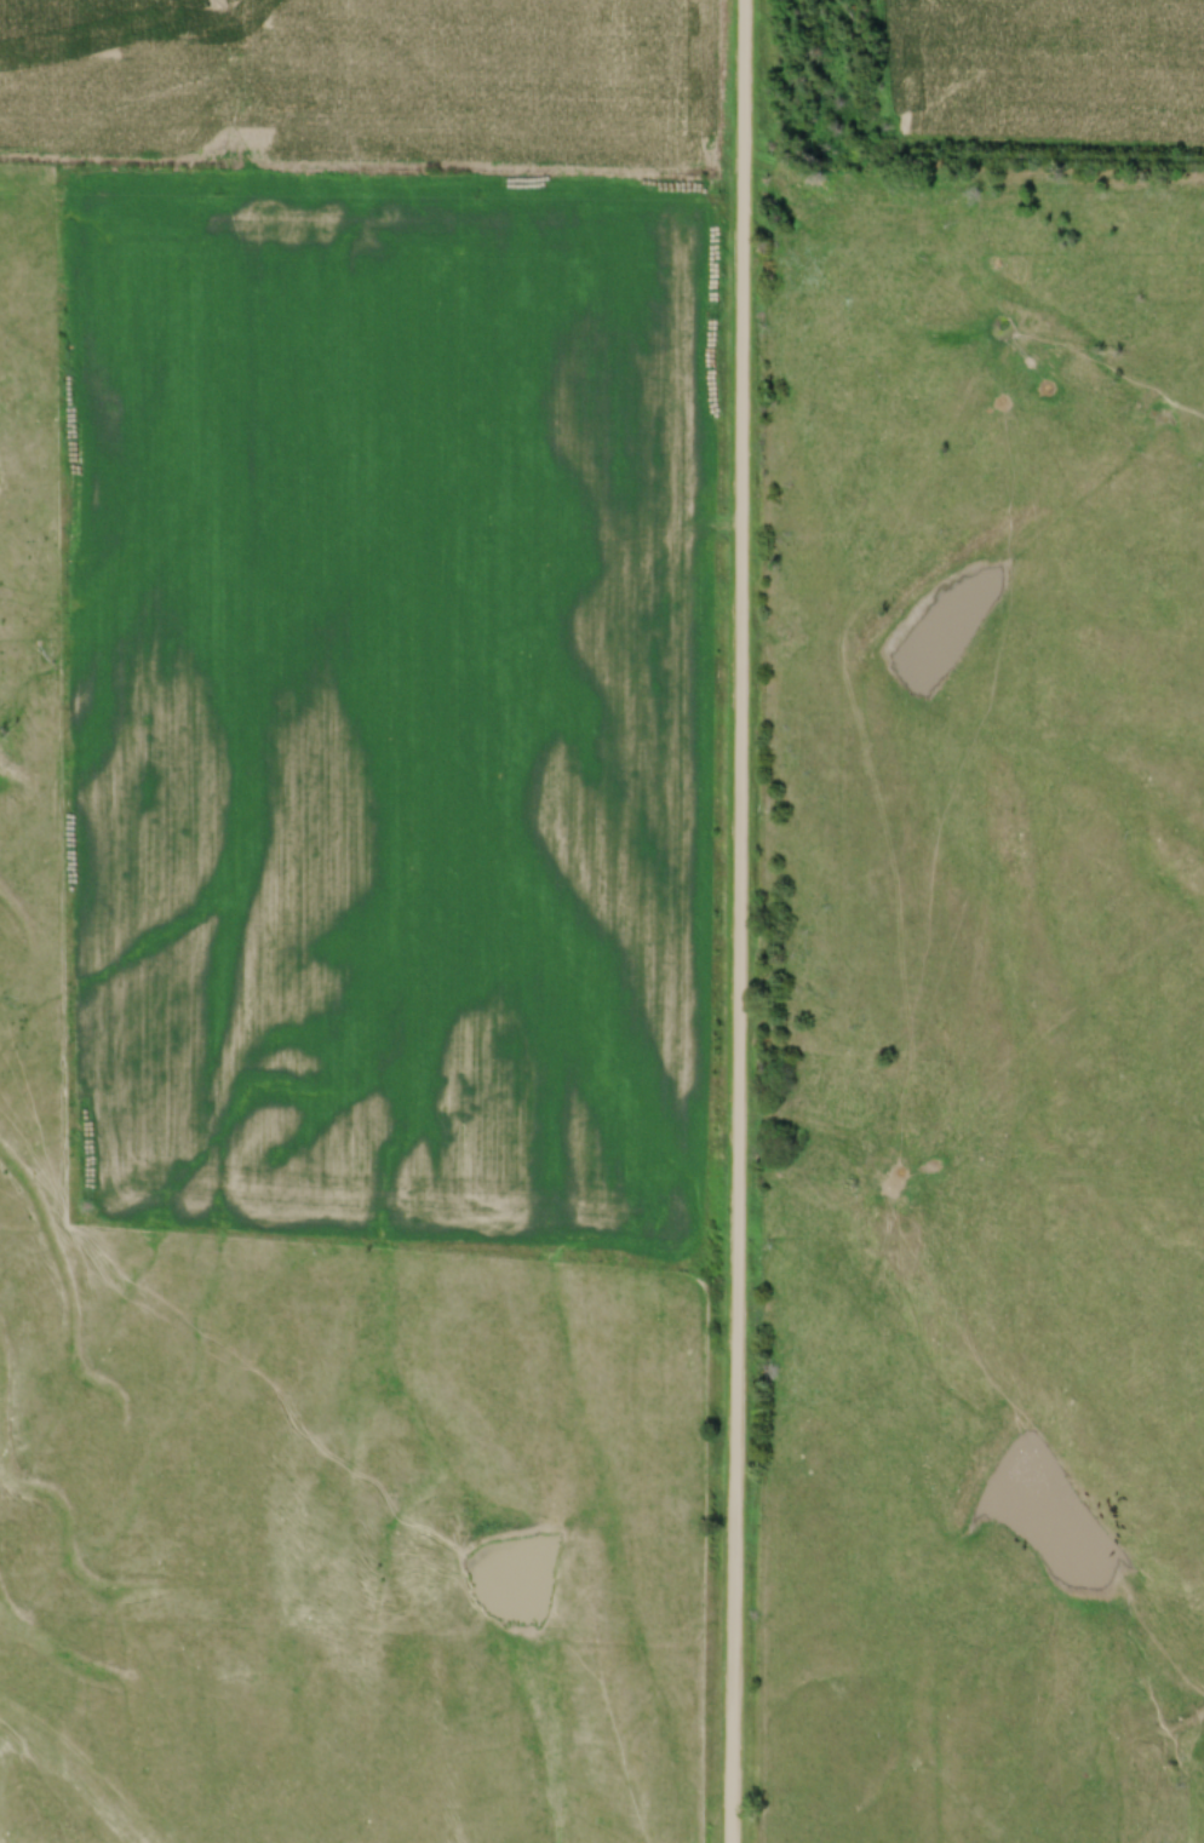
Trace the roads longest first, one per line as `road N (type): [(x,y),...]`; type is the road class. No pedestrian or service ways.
road 1 (residential): [(734,1842),(743,0)]

